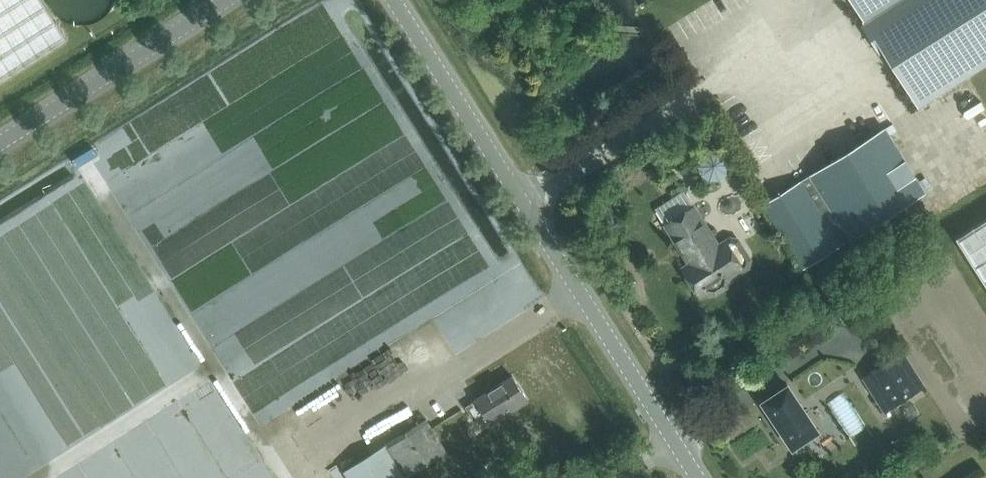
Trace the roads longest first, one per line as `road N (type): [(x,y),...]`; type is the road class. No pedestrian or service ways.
road 1 (unclassified): [(698,477),(394,0)]
road 2 (unclassified): [(0,143),(226,0)]

